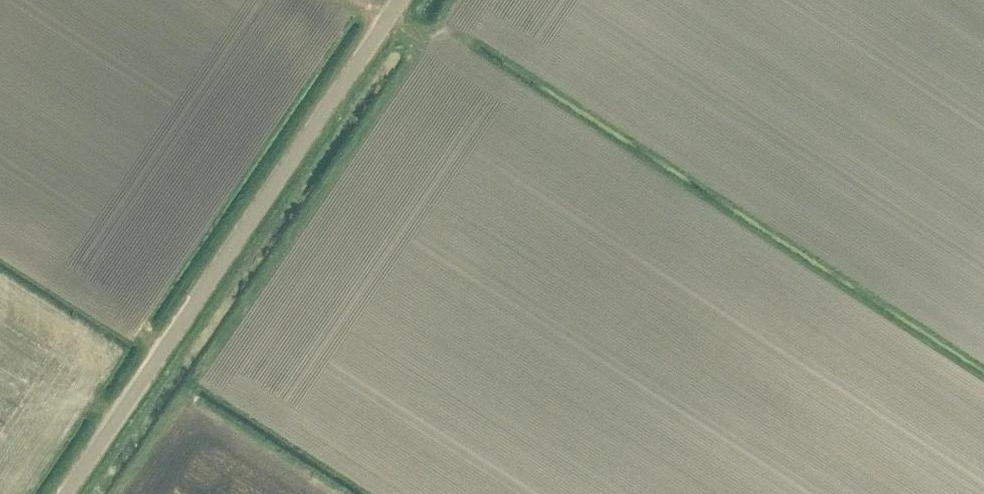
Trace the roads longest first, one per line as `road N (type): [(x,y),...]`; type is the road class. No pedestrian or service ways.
road 1 (unclassified): [(63,493),(395,0)]

